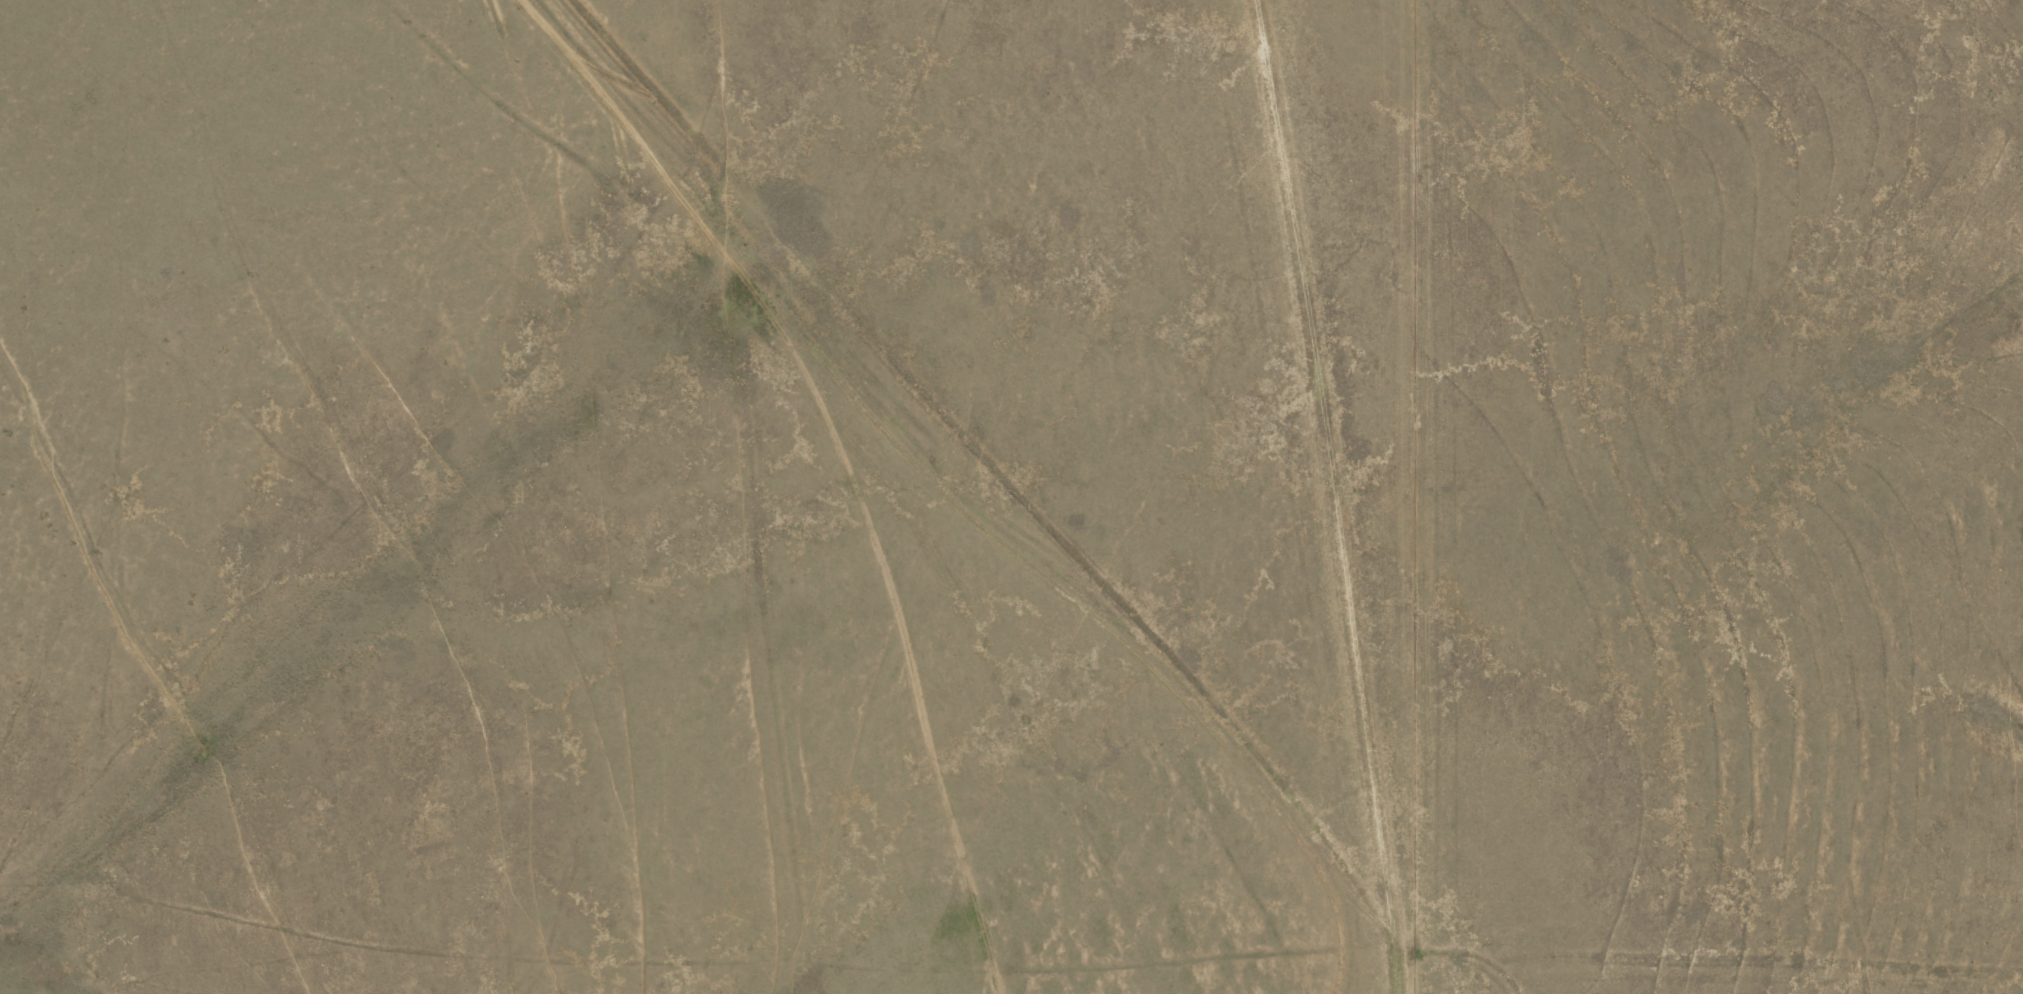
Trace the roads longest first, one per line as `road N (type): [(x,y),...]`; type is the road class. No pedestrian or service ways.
road 1 (residential): [(510,0),(592,100),(692,189),(831,393),(905,468),(1067,606),(1258,860),(1306,911),(1369,970),(1431,958),(1467,993)]
road 2 (residential): [(1362,993),(1369,970),(1320,794),(1295,594),(1186,0)]

